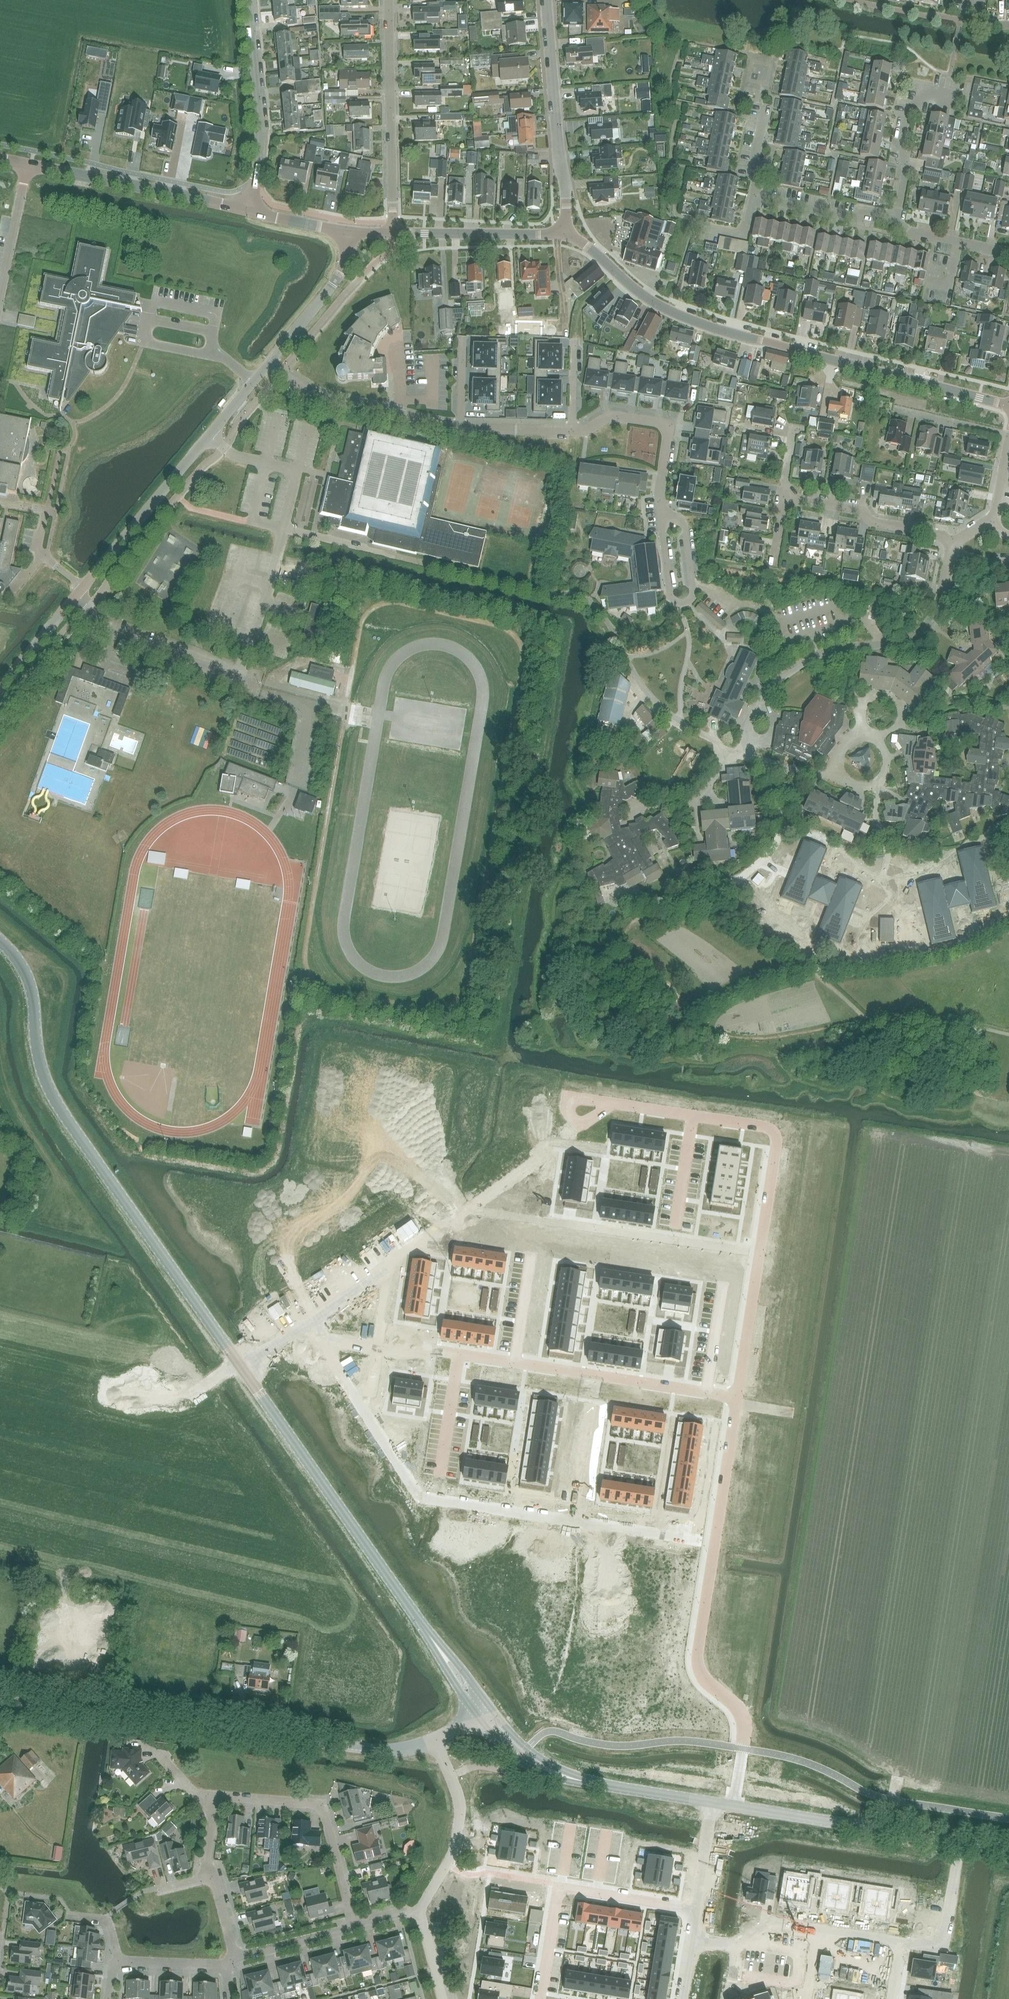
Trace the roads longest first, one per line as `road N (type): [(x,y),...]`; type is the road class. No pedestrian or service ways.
road 1 (tertiary): [(0,942),(28,980),(39,1063),(55,1102),(435,1643)]
road 2 (residential): [(269,364),(318,398),(447,428),(583,431),(611,416),(662,423),(668,435),(662,517)]
road 3 (residential): [(1008,404),(707,328),(652,303),(566,233)]
road 4 (residential): [(437,1741),(382,1751),(0,1702)]
road 5 (residential): [(615,1104),(763,1126),(777,1138),(735,1399)]
road 6 (residential): [(735,1399),(699,1651),(703,1677),(743,1717),(742,1749)]
road 7 (residential): [(735,1399),(393,1345)]
road 8 (residential): [(735,754),(765,694),(808,661),(919,635),(939,609),(952,550)]
road 9 (unclassified): [(0,689),(208,436)]
road 10 (residential): [(695,1908),(559,1886),(540,1998)]
road 11 (tertiary): [(711,1775),(567,1769),(526,1748),(489,1705)]
road 12 (tertiary): [(477,1716),(542,1773),(697,1811)]
road 13 (residential): [(352,1927),(322,1807),(210,1799)]
road 14 (residential): [(566,233),(547,0)]
road 15 (residential): [(248,211),(26,164)]
road 16 (unclassified): [(248,211),(260,119),(247,0)]
road 17 (residential): [(393,202),(389,0)]
road 18 (residential): [(419,1912),(453,1854),(459,1824),(458,1793),(437,1741)]
road 19 (residential): [(955,544),(872,521),(860,510),(784,497)]
road 20 (residential): [(394,233),(566,233)]
road 21 (unclassified): [(269,364),(333,285),(349,233)]
road 22 (residential): [(901,217),(915,101),(930,91),(949,95)]
road 23 (residential): [(901,217),(753,190)]
road 24 (residential): [(960,1841),(943,1947),(901,1942)]
road 25 (residential): [(753,190),(778,44)]
road 26 (residential): [(691,1937),(741,1946),(772,1921),(818,1928)]
road 27 (residential): [(26,164),(0,296)]
road 28 (residential): [(1008,254),(919,239),(903,230),(901,217)]
road 29 (residential): [(235,1956),(352,1927)]

